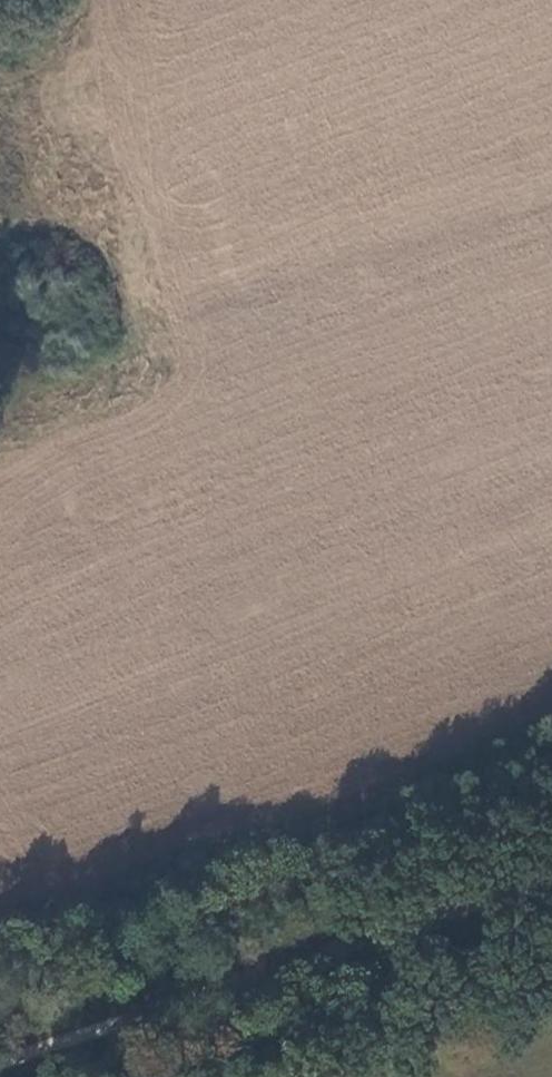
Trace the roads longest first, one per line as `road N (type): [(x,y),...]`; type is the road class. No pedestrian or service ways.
road 1 (track): [(551,258),(0,454)]
road 2 (track): [(481,0),(551,217)]

